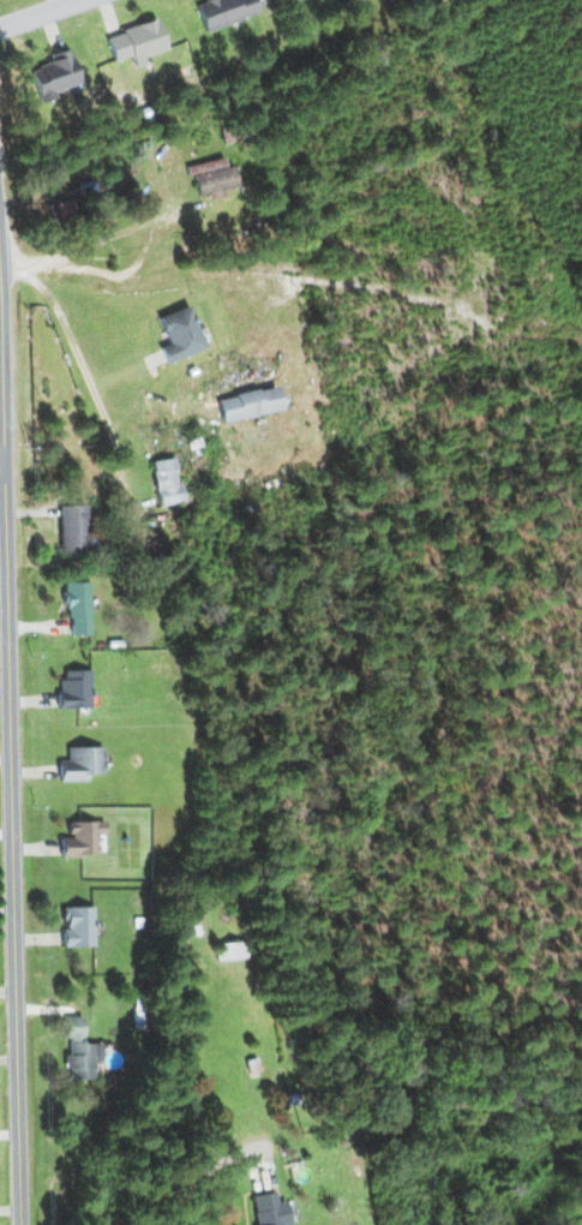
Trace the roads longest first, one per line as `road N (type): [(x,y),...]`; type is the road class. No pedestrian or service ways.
road 1 (tertiary): [(22,1224),(0,265)]

